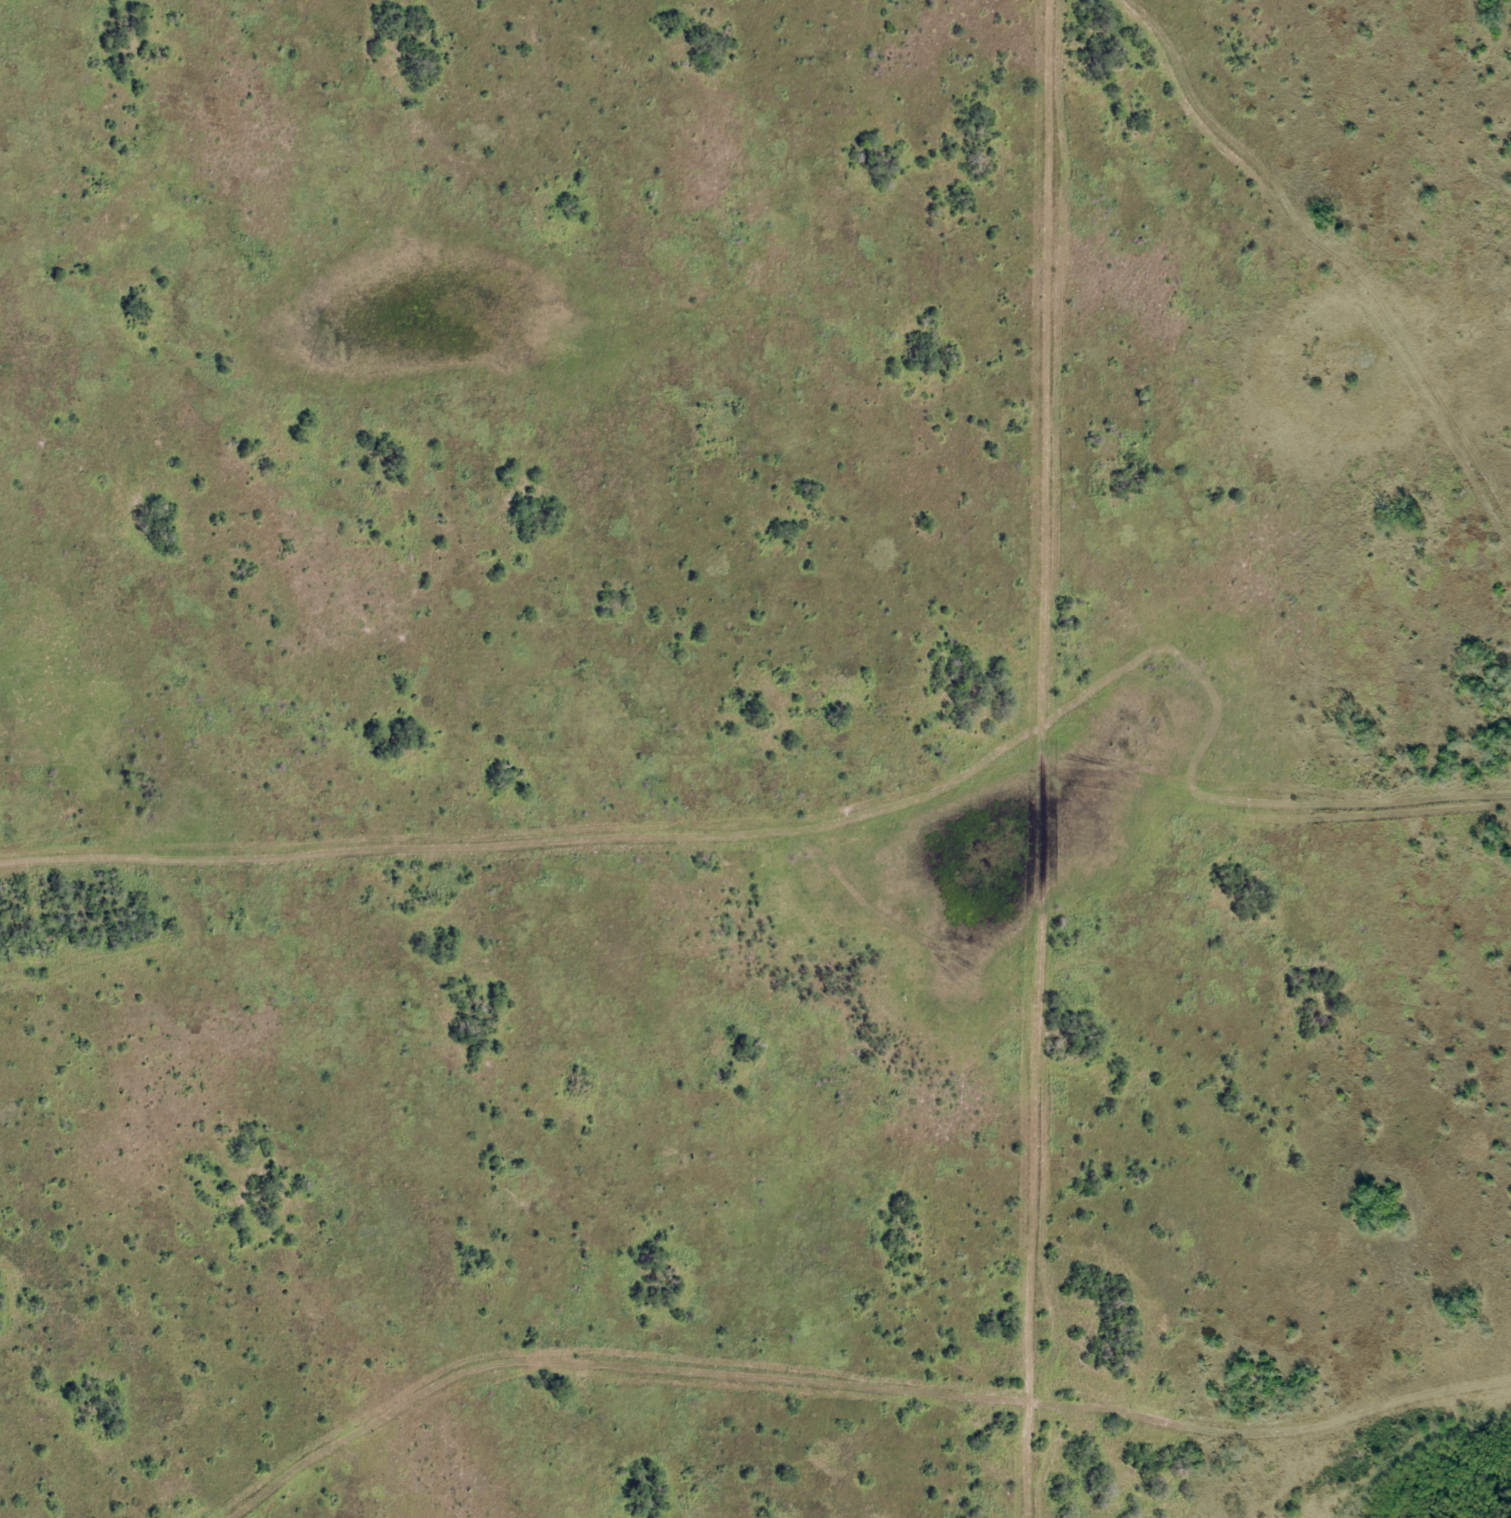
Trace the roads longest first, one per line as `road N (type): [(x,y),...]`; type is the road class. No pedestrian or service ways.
road 1 (residential): [(1022,0),(995,1517)]
road 2 (residential): [(1510,512),(1466,415),(1462,377),(1424,315),(1089,0)]

